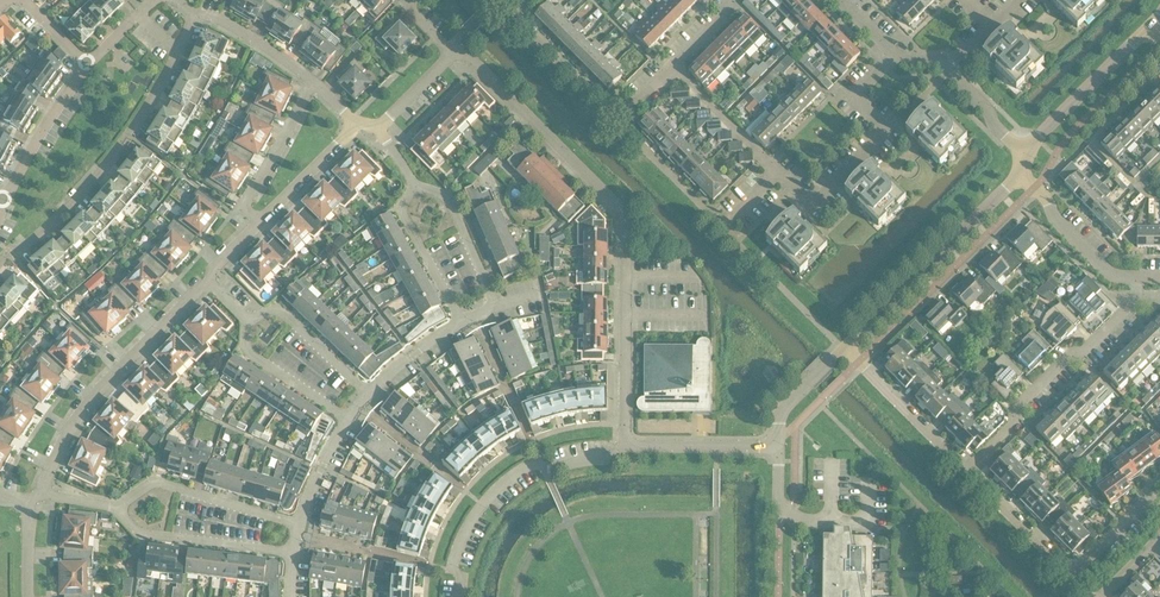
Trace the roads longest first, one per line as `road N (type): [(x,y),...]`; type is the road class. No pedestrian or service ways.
road 1 (residential): [(627,445),(620,210),(467,56),(454,54)]
road 2 (residential): [(895,55),(860,97),(882,124),(882,137),(812,203),(674,69)]
road 3 (residential): [(0,262),(66,210),(112,158),(193,18)]
road 4 (residential): [(207,282),(95,395),(37,494)]
road 5 (residential): [(966,471),(1013,424),(1018,408),(1135,300),(1137,278)]
road 6 (residential): [(460,596),(457,550),(495,491),(531,465),(610,459),(627,445)]
road 7 (residential): [(843,350),(1017,178)]
road 8 (residential): [(116,508),(155,482),(299,525)]
road 9 (residential): [(116,508),(145,535),(294,553)]
road 10 (residential): [(1027,158),(1150,28)]
road 11 (residential): [(966,471),(843,350)]
road 12 (residential): [(260,221),(245,205),(313,82)]
road 13 (residential): [(88,63),(6,202)]
road 14 (residential): [(1017,178),(1105,268),(1137,278)]
road 15 (residential): [(619,122),(510,12)]
road 16 (residential): [(462,323),(402,215),(416,187)]
road 17 (residential): [(370,394),(283,313),(248,320)]
road 18 (residential): [(497,309),(451,203),(416,187)]
road 19 (residential): [(349,420),(251,355),(248,320)]
road 20 (residential): [(627,445),(778,448)]
road 21 (residential): [(1070,578),(966,471)]
road 22 (residential): [(313,82),(226,23),(193,18)]
road 23 (residential): [(358,125),(260,221)]
road 24 (residential): [(778,448),(781,414),(843,350)]
road 25 (residential): [(1070,578),(1140,508),(1159,507)]

